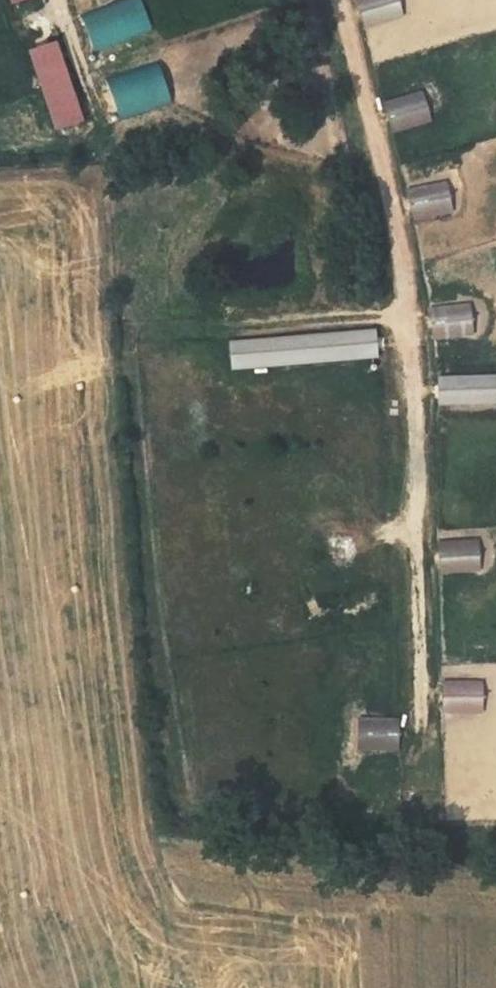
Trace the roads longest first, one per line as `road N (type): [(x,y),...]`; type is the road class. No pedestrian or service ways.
road 1 (track): [(345,0),(409,262),(402,319),(132,341),(157,602),(189,804),(438,830),(495,828)]

